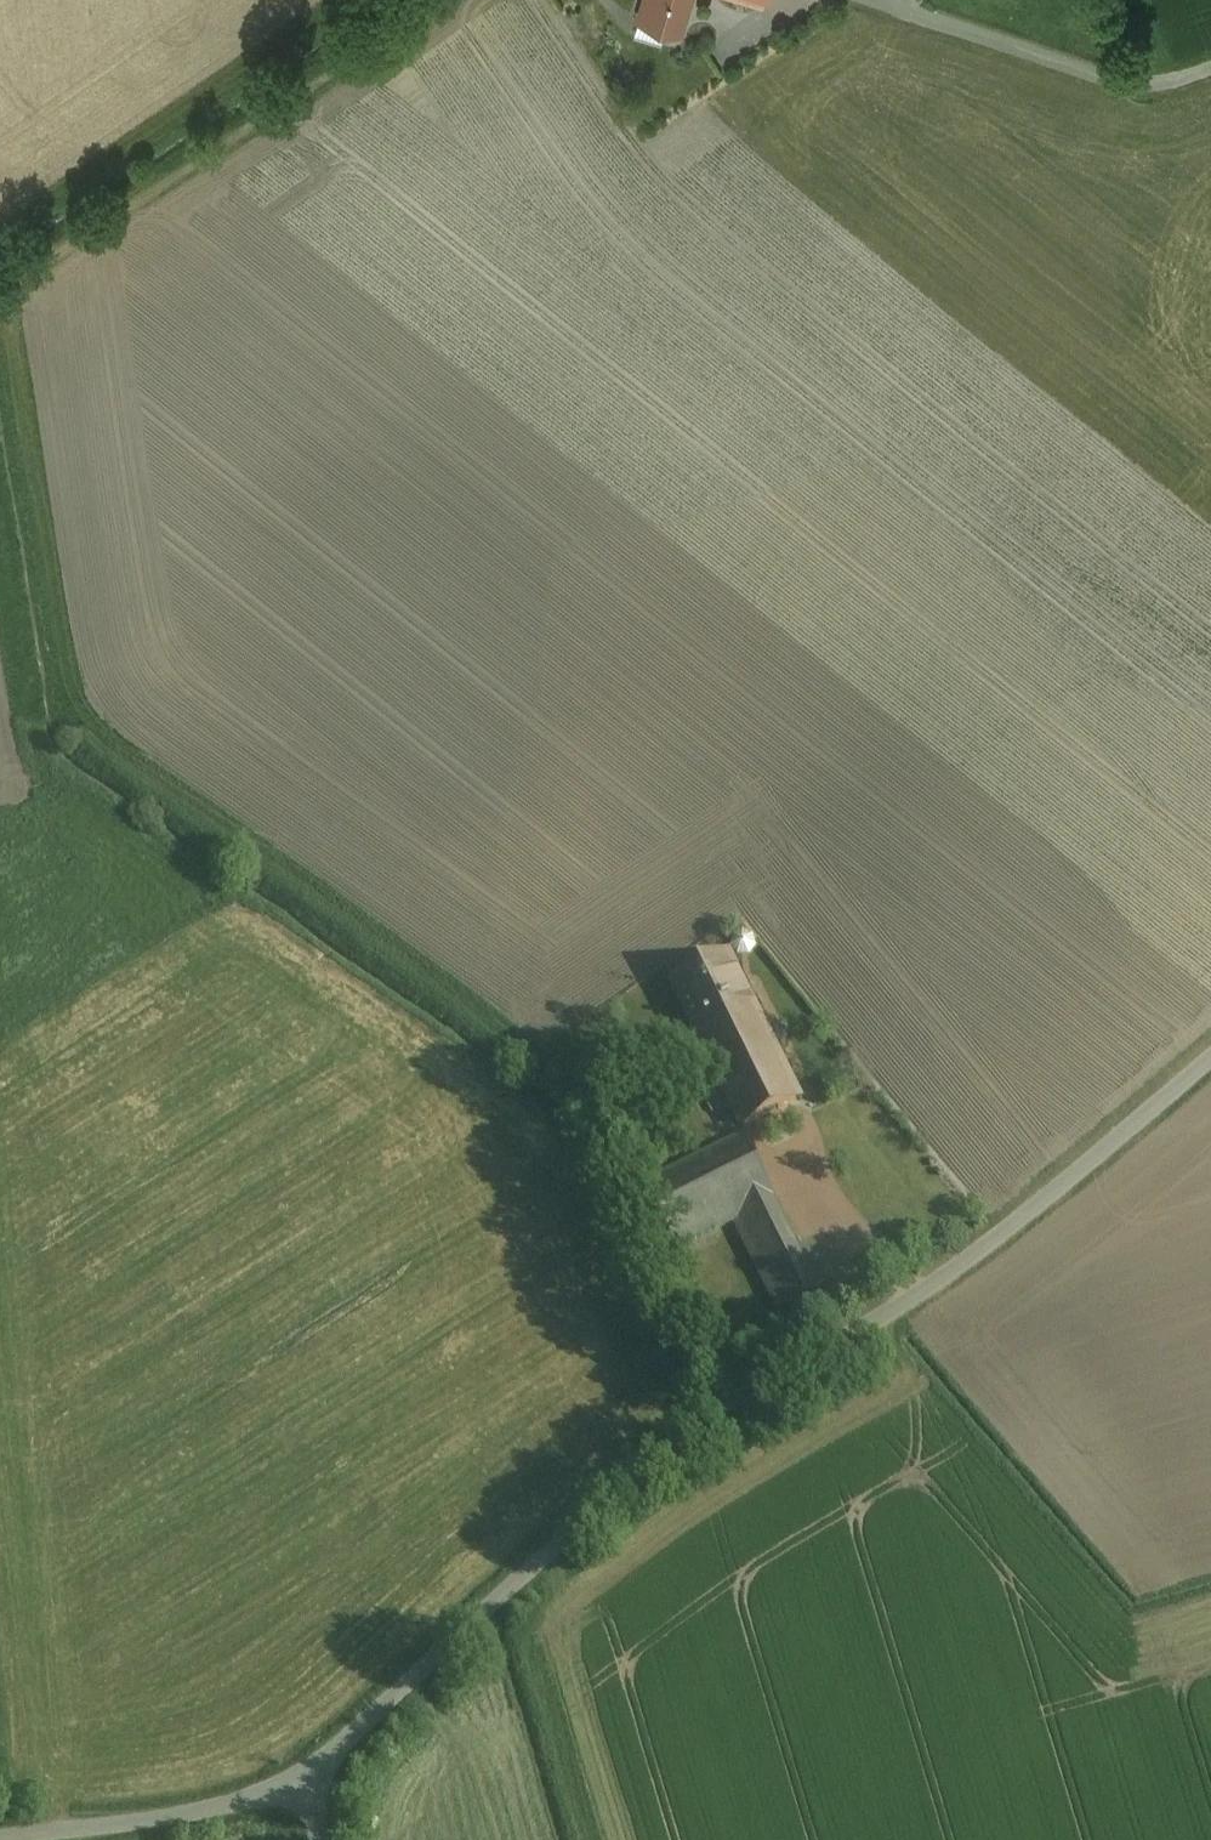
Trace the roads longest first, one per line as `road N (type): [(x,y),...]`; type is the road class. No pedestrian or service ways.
road 1 (unclassified): [(311,1773),(691,1422),(903,1305),(1034,1209),(1210,1059)]
road 2 (unclassified): [(0,1833),(248,1801),(311,1773)]

